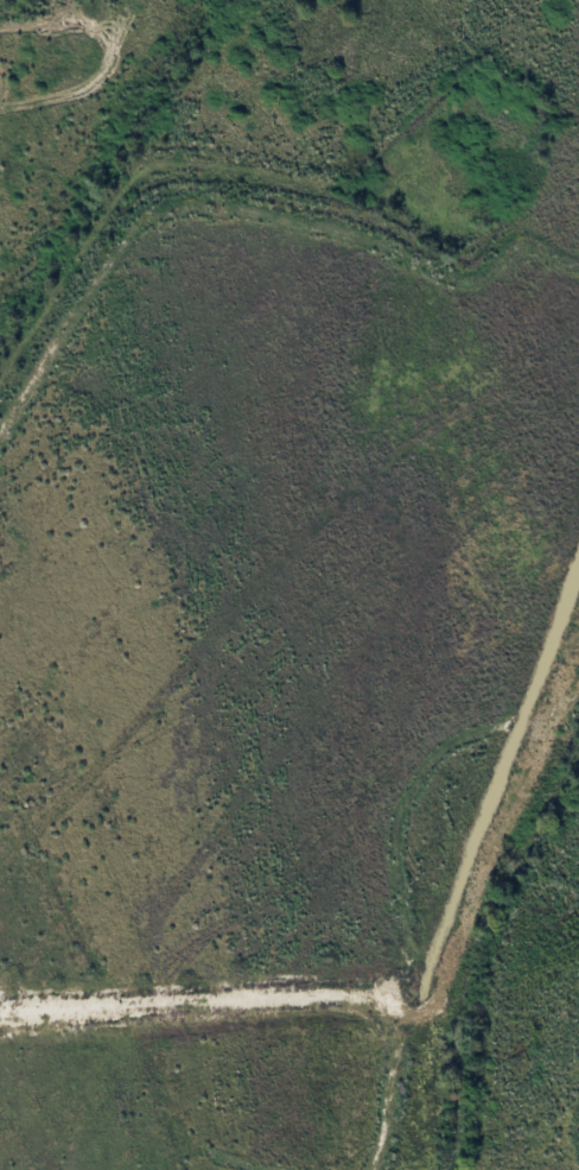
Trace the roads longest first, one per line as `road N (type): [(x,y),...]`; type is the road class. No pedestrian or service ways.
road 1 (track): [(0,381),(125,192),(164,165),(368,190)]

